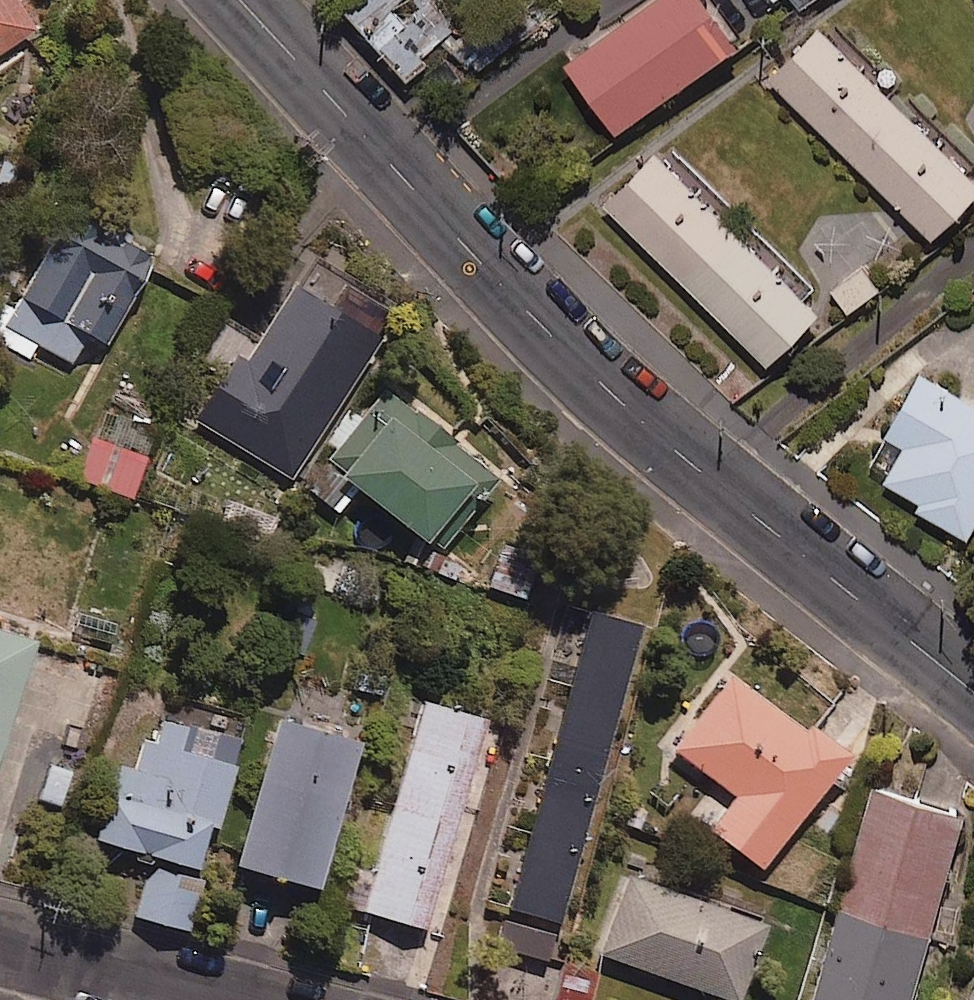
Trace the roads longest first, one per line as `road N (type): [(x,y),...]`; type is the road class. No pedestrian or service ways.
road 1 (tertiary): [(973,697),(637,415),(477,258),(244,0)]
road 2 (residential): [(207,999),(0,945)]

